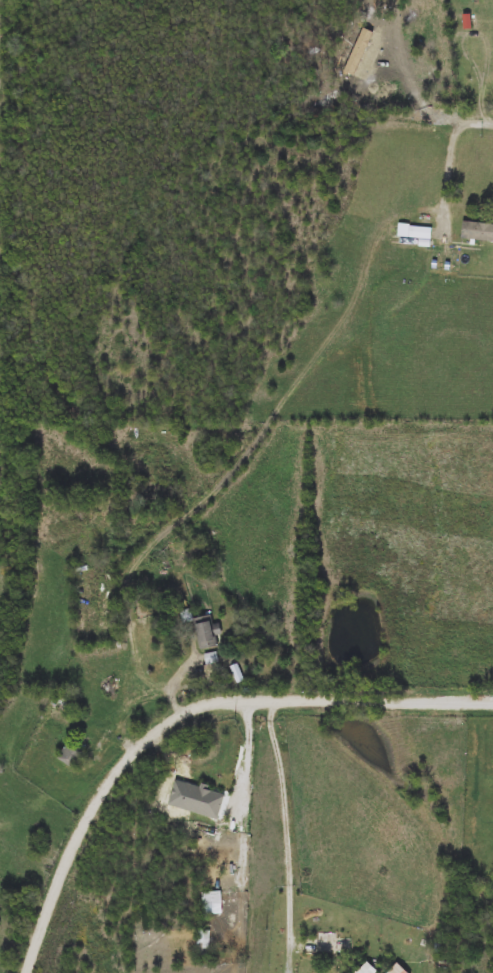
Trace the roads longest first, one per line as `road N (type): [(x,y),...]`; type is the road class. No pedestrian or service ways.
road 1 (residential): [(29,972),(100,794),(130,750),(169,724),(206,703),(229,701),(492,697)]
road 2 (residential): [(277,697),(288,914)]

